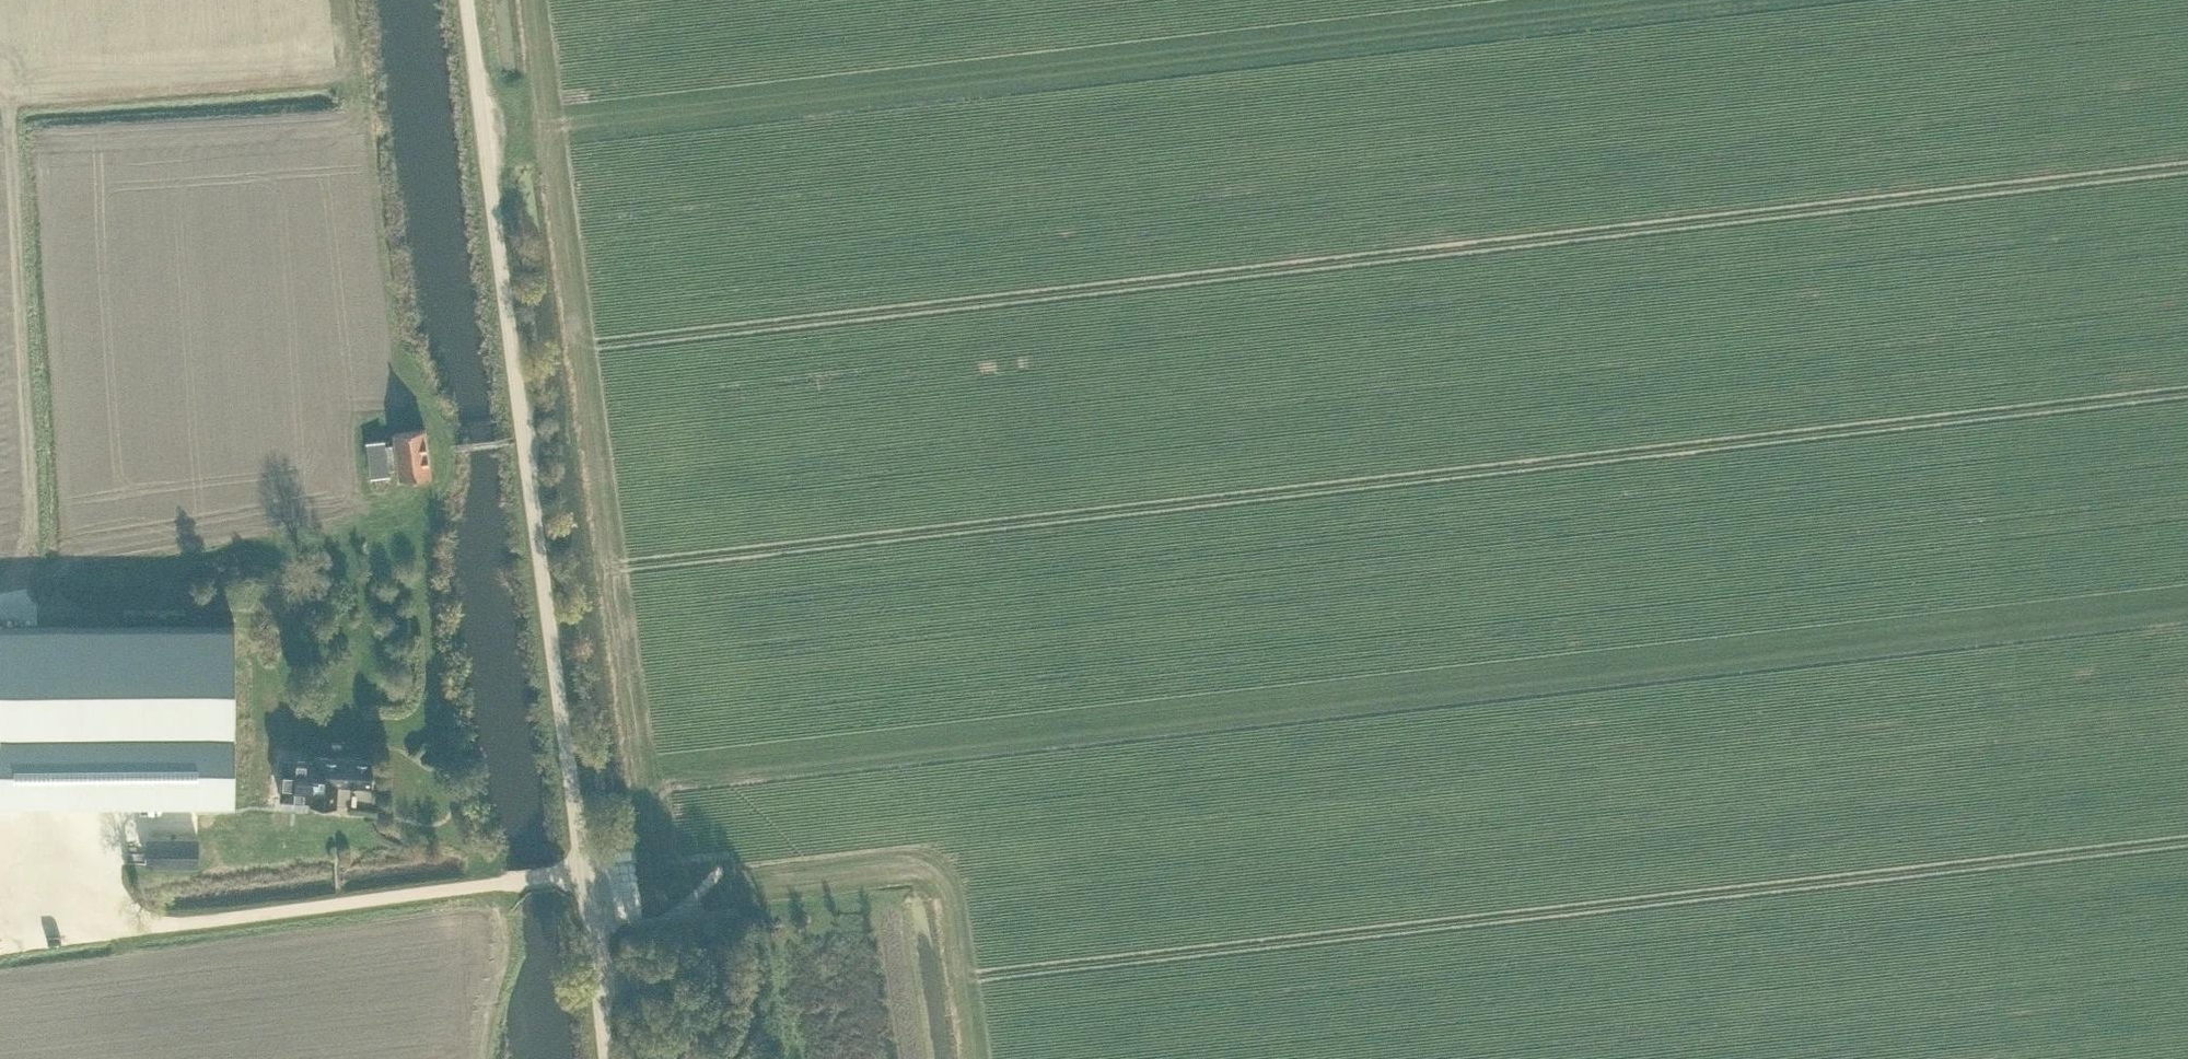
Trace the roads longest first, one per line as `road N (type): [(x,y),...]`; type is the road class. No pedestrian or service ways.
road 1 (unclassified): [(608,1058),(467,0)]

